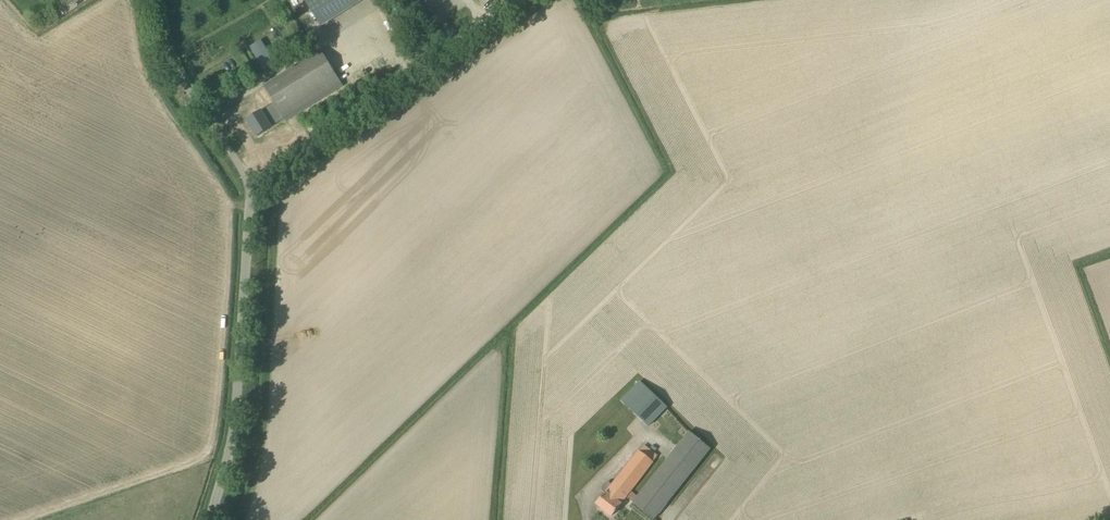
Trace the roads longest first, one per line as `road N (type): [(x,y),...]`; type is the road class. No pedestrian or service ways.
road 1 (unclassified): [(215,519),(239,390),(249,181)]
road 2 (unclassified): [(249,181),(521,0)]
road 3 (unclassified): [(249,181),(166,56),(147,0)]

